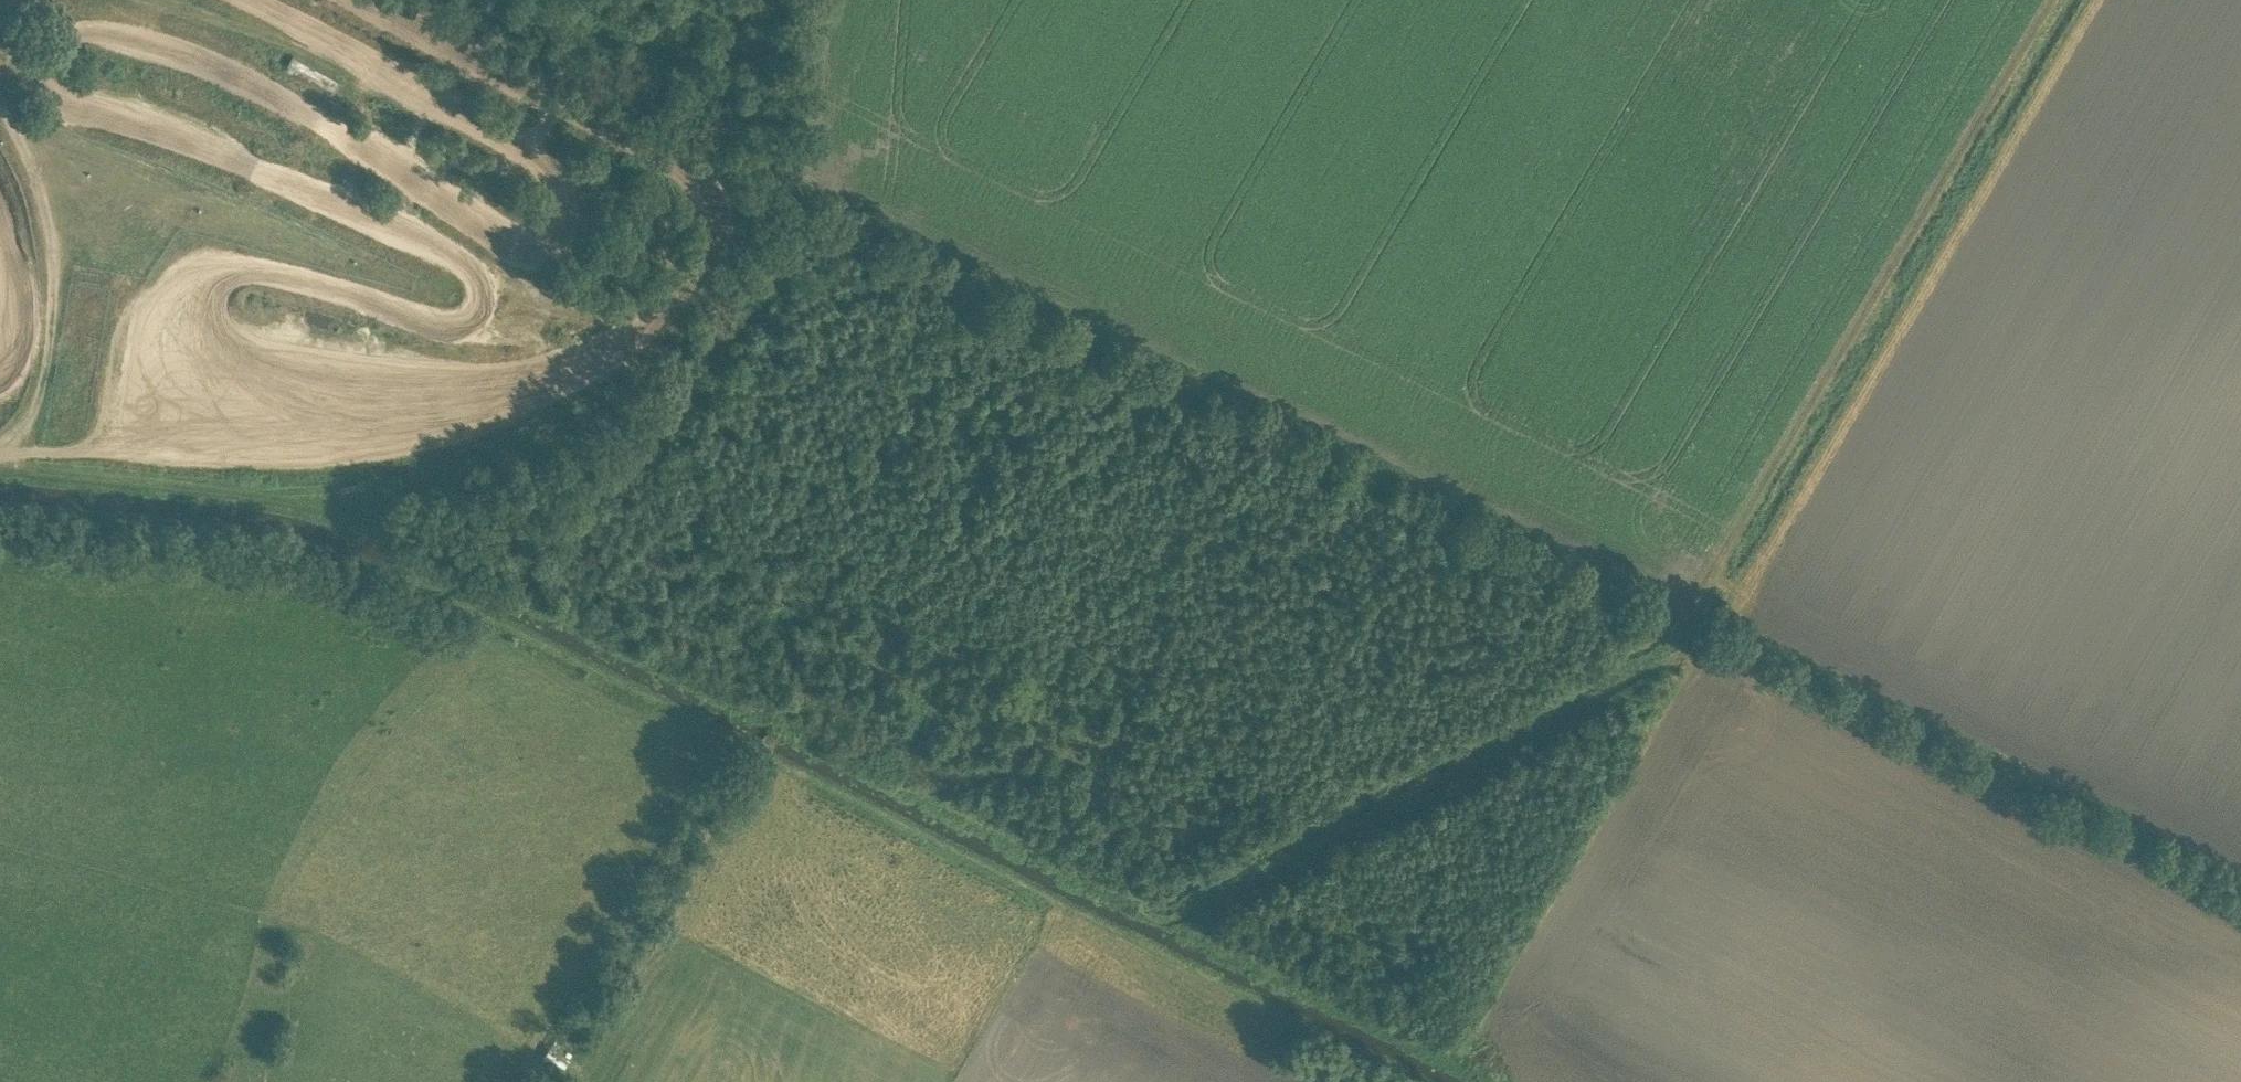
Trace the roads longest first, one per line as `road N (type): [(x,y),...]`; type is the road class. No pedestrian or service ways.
road 1 (track): [(1487,1081),(532,601),(348,518),(271,493),(0,461)]

